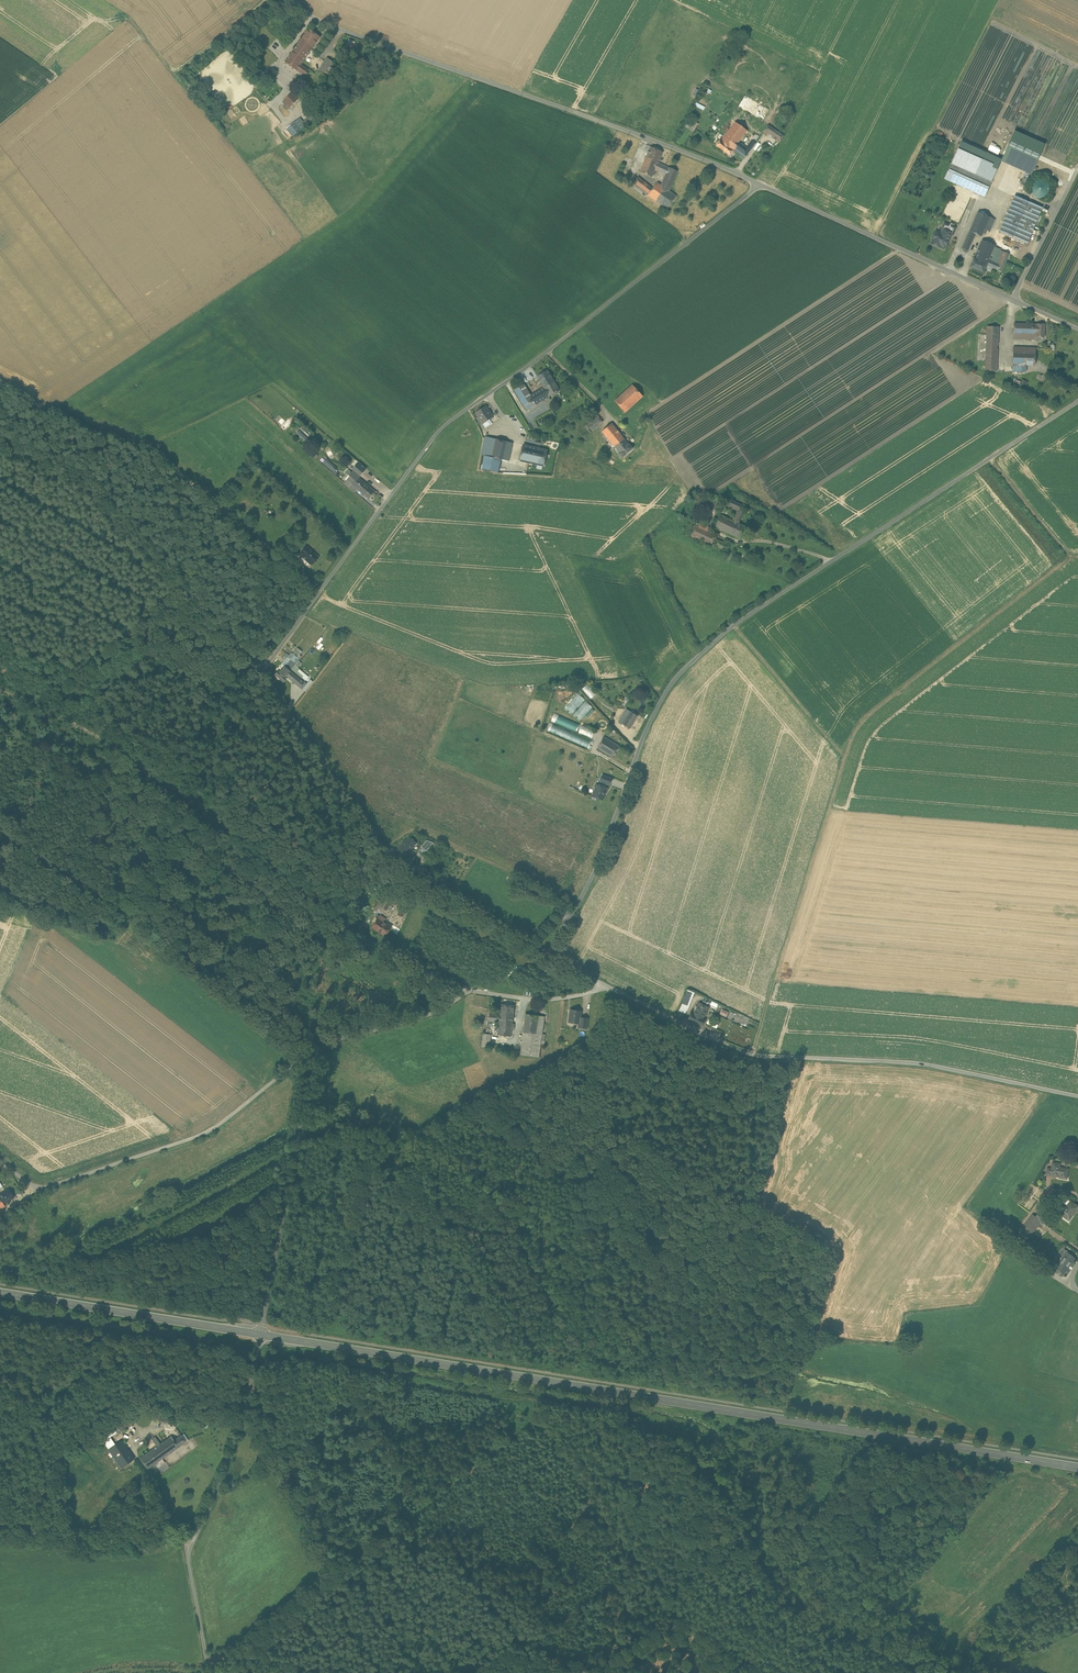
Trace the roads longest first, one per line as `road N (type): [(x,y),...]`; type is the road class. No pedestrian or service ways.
road 1 (unclassified): [(551,954),(383,848),(261,671),(442,427),(763,186)]
road 2 (secondary): [(1077,1466),(261,1334)]
road 3 (unclassified): [(1077,401),(732,626),(670,687),(601,859),(551,954)]
road 4 (track): [(1071,557),(855,725),(750,1055)]
road 5 (unclassified): [(763,186),(340,29),(294,0)]
road 6 (unclassified): [(1077,1096),(920,1064),(750,1055),(605,985)]
road 7 (unclassified): [(315,1049),(200,1136),(47,1187),(0,1161)]
road 8 (unclassified): [(208,1672),(189,1553),(245,1413),(261,1334)]
road 9 (unclassified): [(1077,329),(763,186)]
road 10 (unclassified): [(605,985),(551,999),(466,992),(419,1019),(315,1049)]
road 11 (unclassified): [(261,1334),(315,1049)]
road 12 (secondary): [(261,1334),(0,1292)]
road 13 (track): [(269,0),(175,76),(127,16)]
road 14 (track): [(845,757),(732,626)]
road 15 (track): [(988,460),(1071,557)]
road 16 (track): [(261,671),(179,583)]

